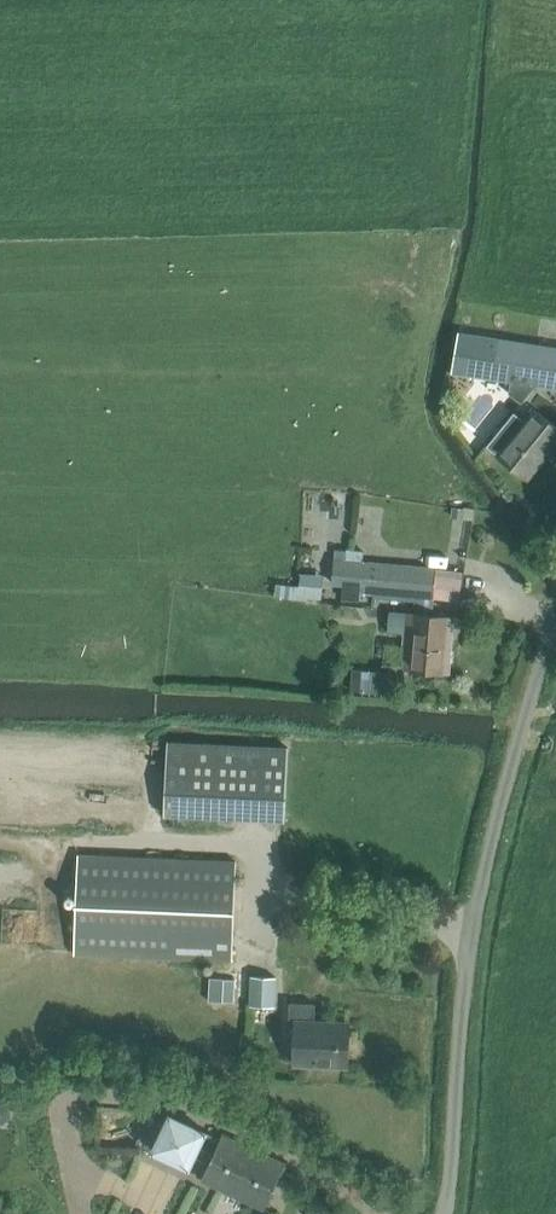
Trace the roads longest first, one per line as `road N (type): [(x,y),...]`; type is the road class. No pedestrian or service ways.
road 1 (unclassified): [(444,1213),(469,934),(555,621)]

